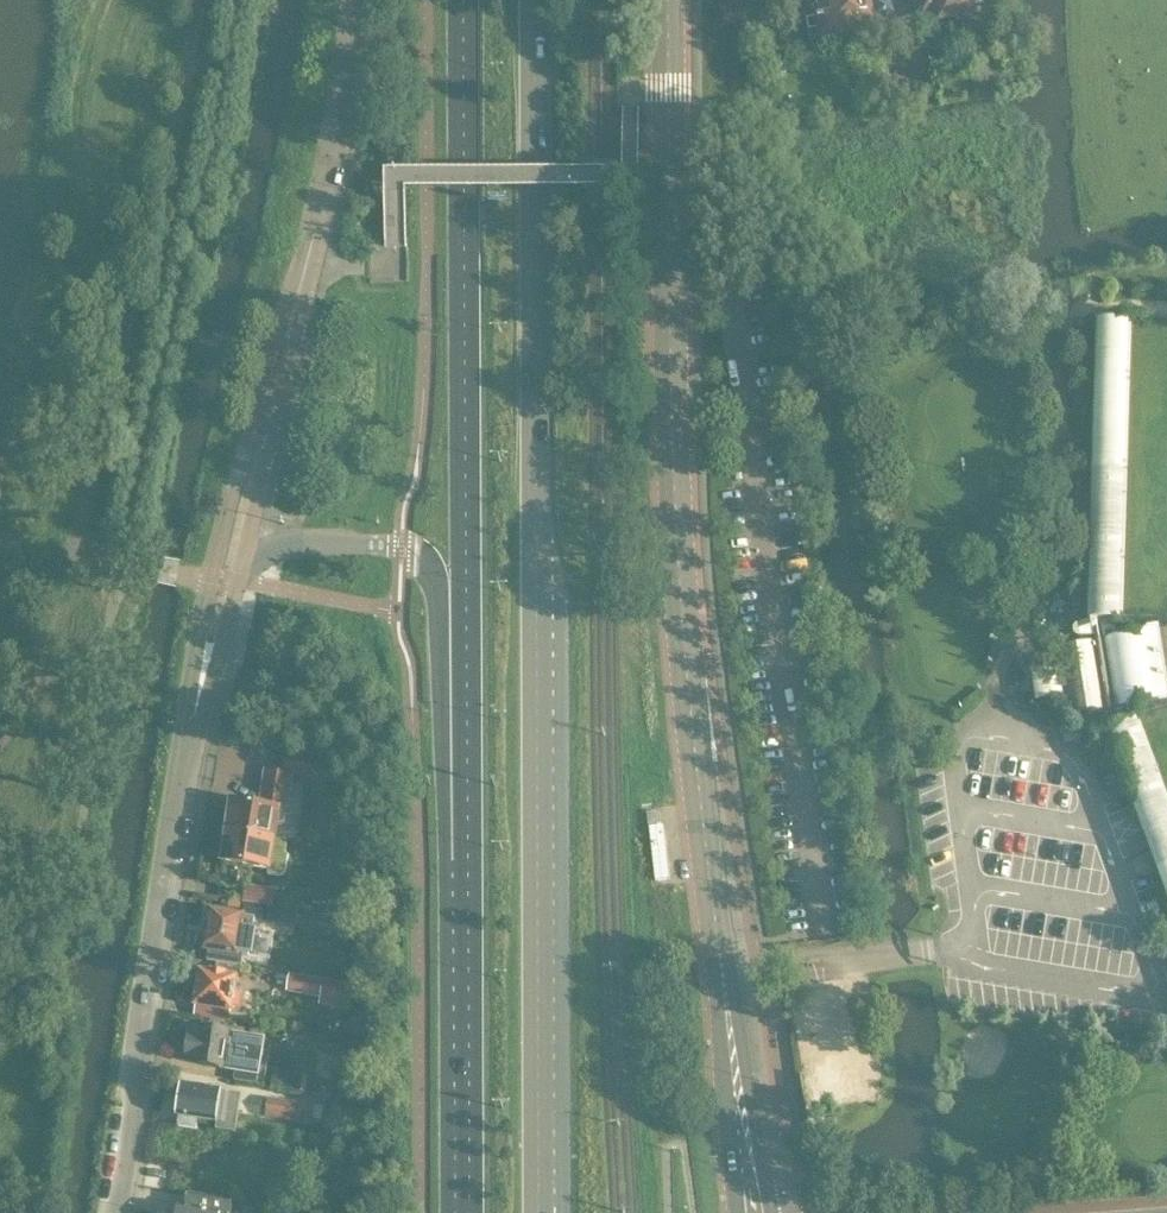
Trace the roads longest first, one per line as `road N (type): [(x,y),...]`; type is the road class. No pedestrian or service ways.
road 1 (primary): [(531,1212),(534,0)]
road 2 (primary): [(462,0),(458,751)]
road 3 (tertiary): [(679,567),(718,976),(757,1212)]
road 4 (tertiary): [(679,567),(669,400),(666,0)]
road 5 (tertiary): [(113,1212),(189,745)]
road 6 (primary): [(458,751),(458,1212)]
road 7 (primary): [(244,563),(304,545),(347,542),(424,557),(439,580),(458,751)]
road 8 (unclassified): [(289,329),(324,185),(351,0)]
road 9 (unclassified): [(289,329),(273,346),(213,580)]
road 10 (unclassified): [(244,563),(294,353),(289,329)]
road 11 (tertiary): [(189,745),(244,563)]
road 12 (tertiary): [(213,580),(189,745)]

